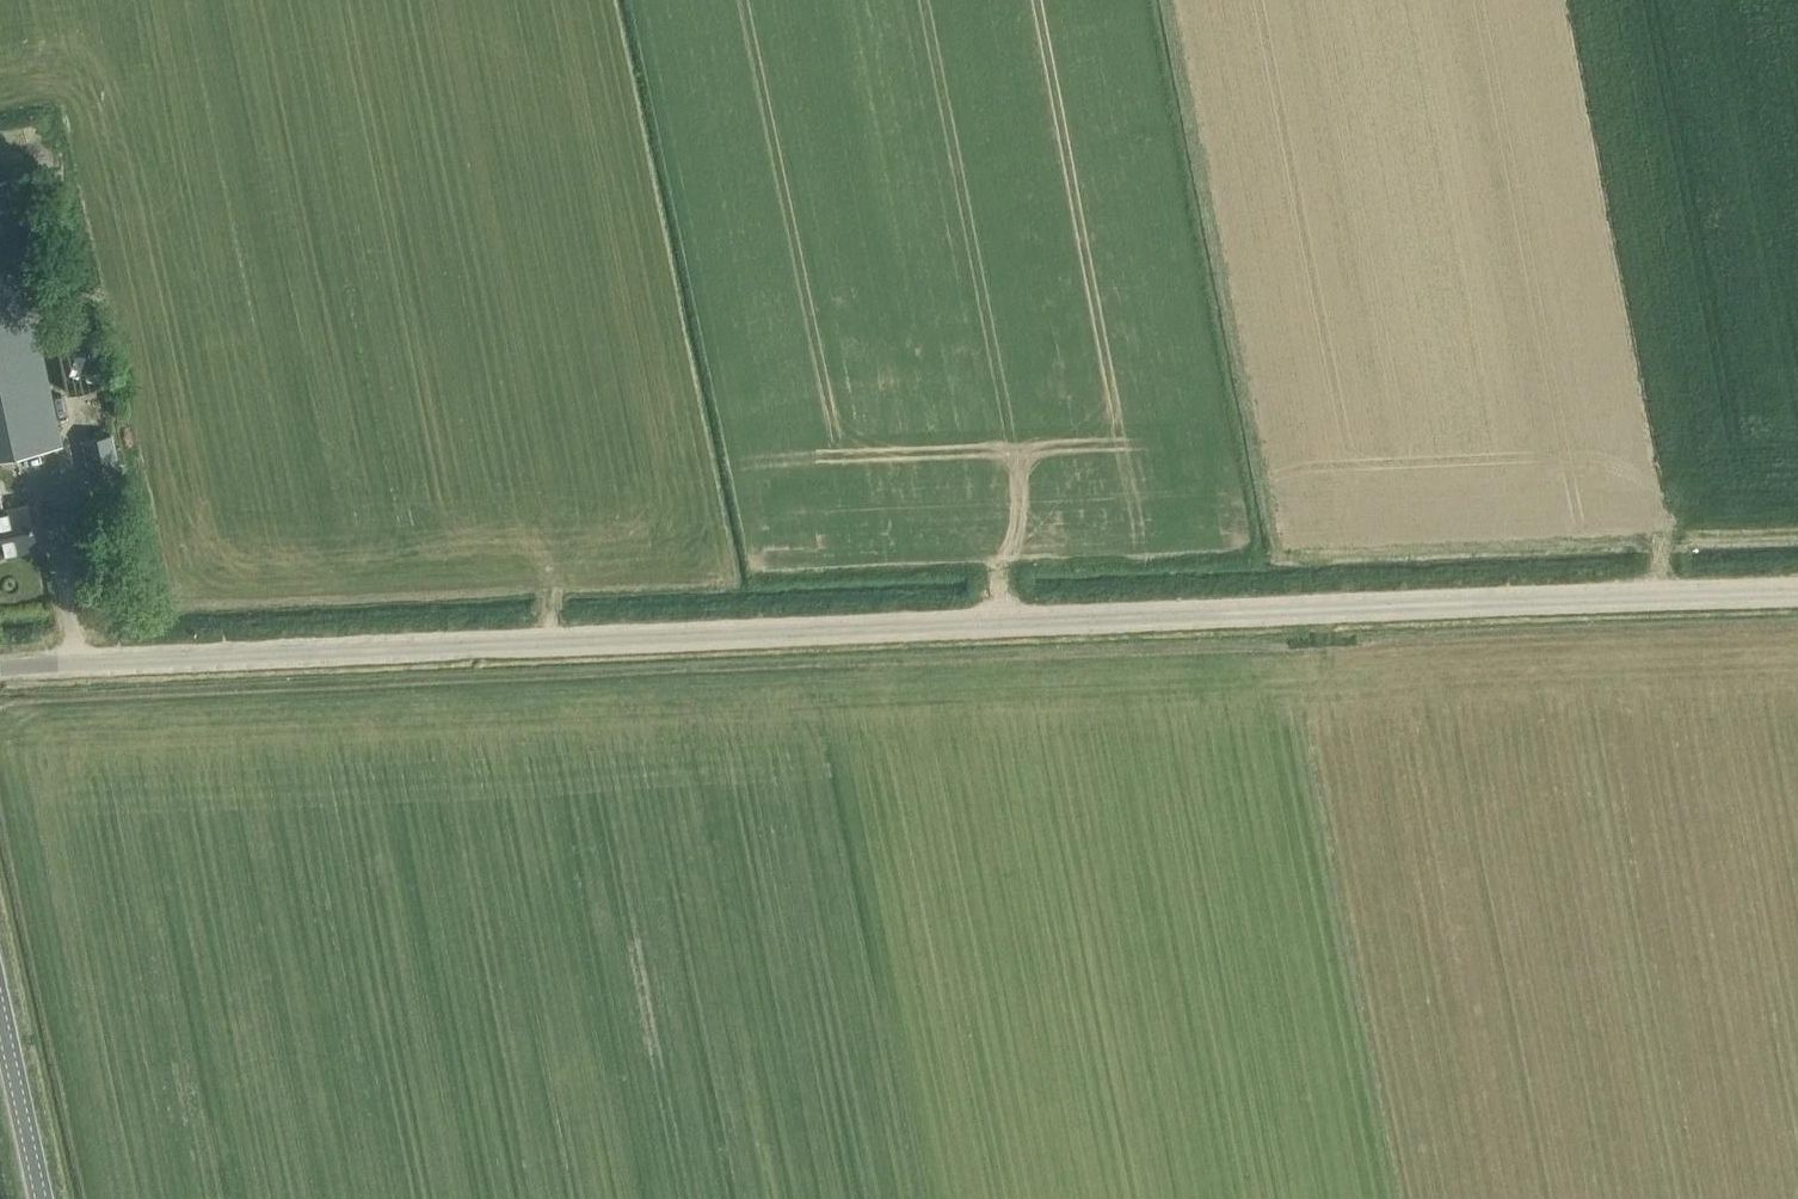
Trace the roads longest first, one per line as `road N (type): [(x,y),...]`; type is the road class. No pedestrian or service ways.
road 1 (unclassified): [(0,667),(1797,594)]
road 2 (unclassified): [(49,1198),(0,996)]

